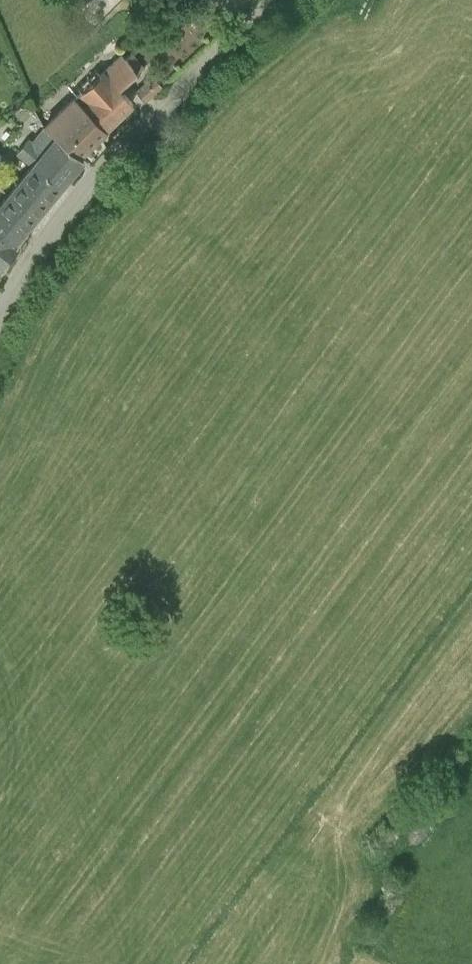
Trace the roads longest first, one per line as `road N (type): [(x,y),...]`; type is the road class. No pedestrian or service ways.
road 1 (unclassified): [(0,311),(89,186),(278,0)]

